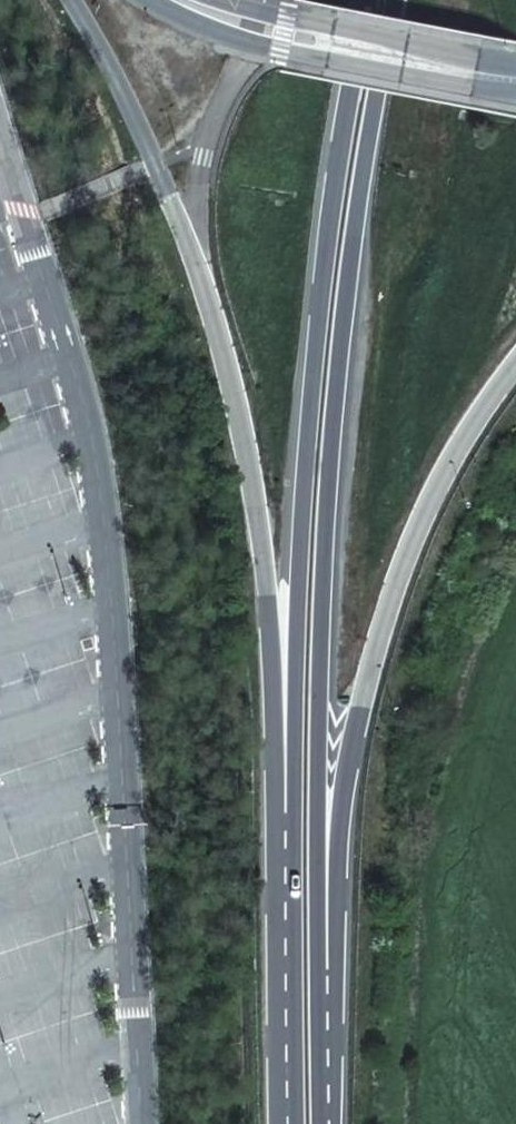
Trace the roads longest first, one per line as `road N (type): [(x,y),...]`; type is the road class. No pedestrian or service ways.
road 1 (trunk): [(324,1123),(318,848),(330,451),(391,0)]
road 2 (trunk): [(79,0),(189,243),(242,417),(256,502),(294,1042)]
road 3 (trunk): [(367,0),(334,203),(306,457),(294,1042)]
road 4 (trunk): [(340,1123),(348,769),(368,672),(419,528),(494,384),(515,359)]
road 5 (tertiary): [(515,76),(289,34),(187,0)]

